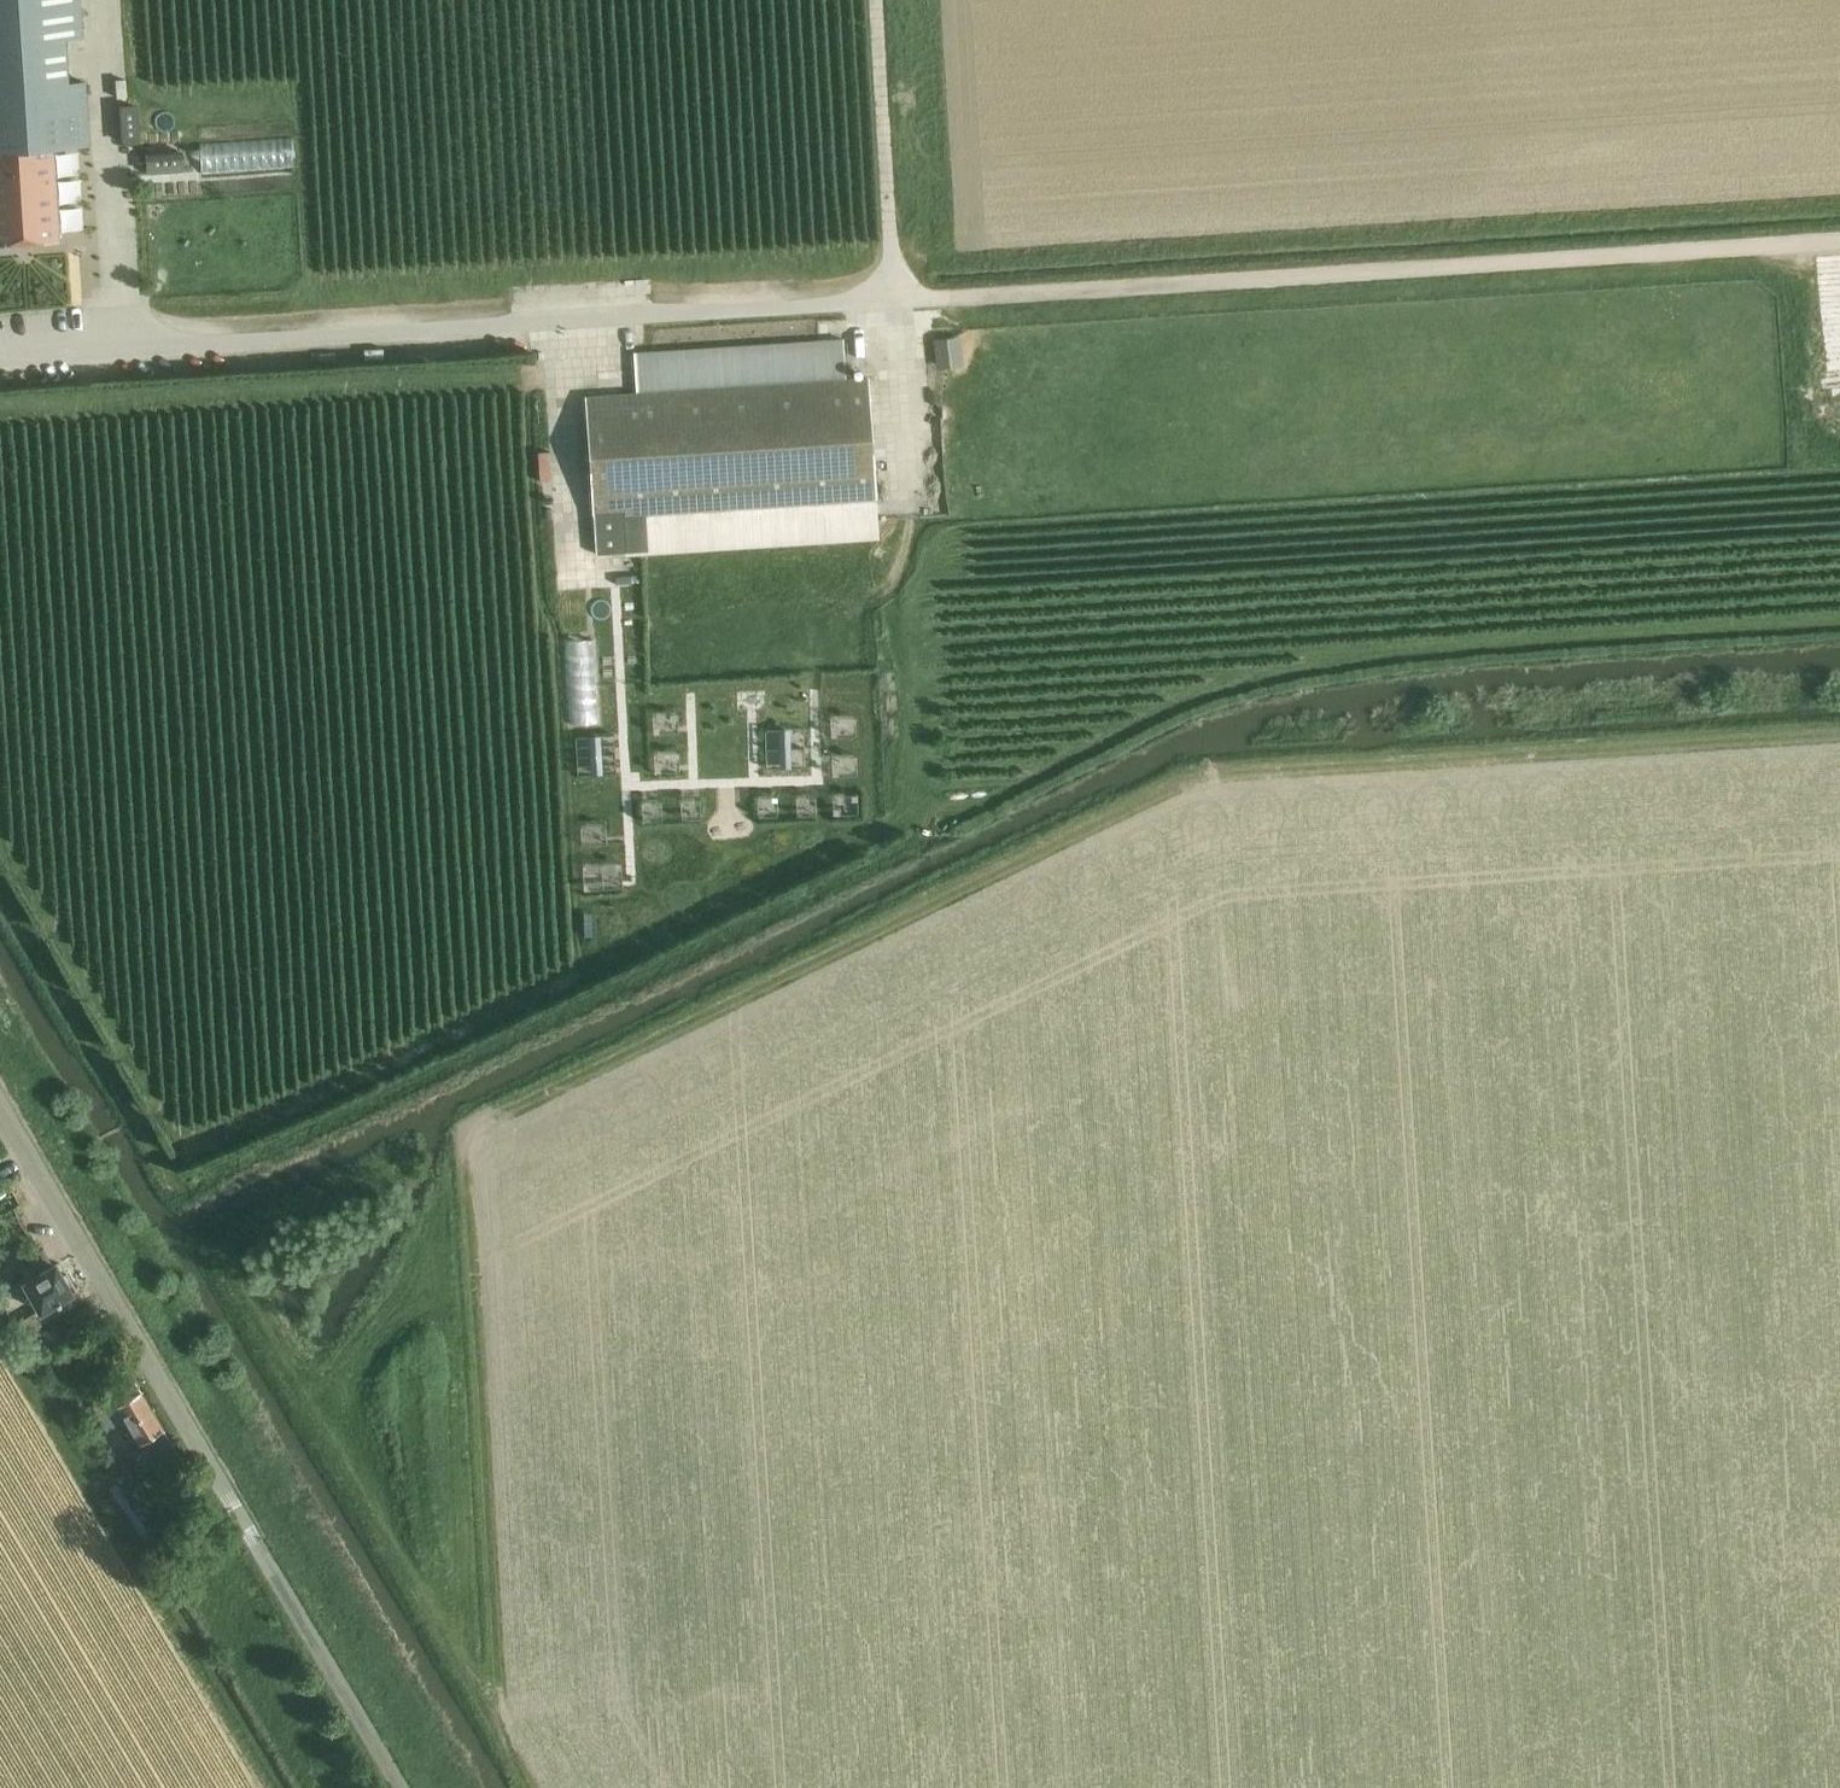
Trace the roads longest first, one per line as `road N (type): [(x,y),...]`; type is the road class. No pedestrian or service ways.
road 1 (unclassified): [(0,361),(1839,239)]
road 2 (unclassified): [(401,1787),(0,1105)]
road 3 (track): [(873,0),(891,300)]

